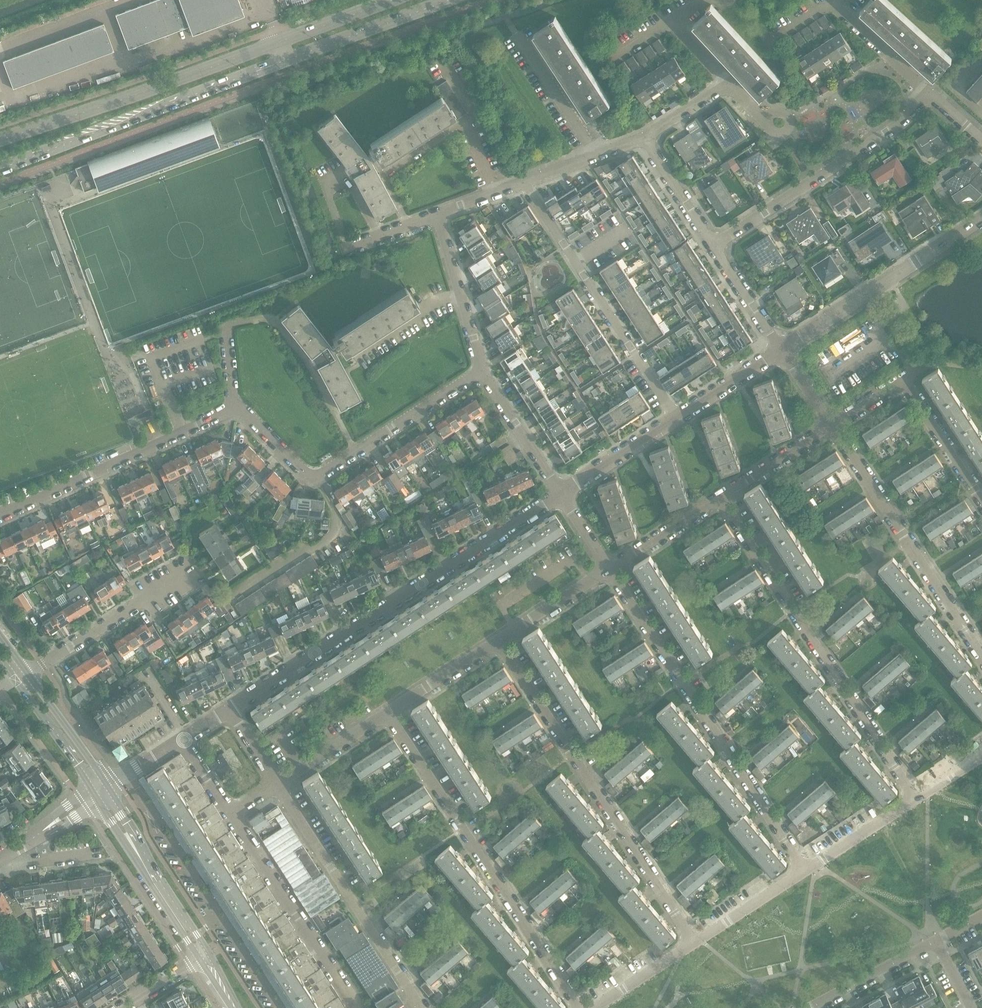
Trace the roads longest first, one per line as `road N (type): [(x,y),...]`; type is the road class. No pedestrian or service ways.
road 1 (residential): [(231,710),(561,492)]
road 2 (residential): [(918,799),(720,496)]
road 3 (residential): [(805,871),(610,568)]
road 4 (residential): [(694,942),(500,640)]
road 5 (residential): [(578,1007),(388,713)]
road 6 (secondary): [(0,167),(285,61)]
road 7 (secondary): [(279,42),(0,143)]
road 8 (residential): [(677,417),(523,183)]
road 9 (residential): [(280,1007),(128,774)]
road 10 (residential): [(981,654),(831,424)]
road 11 (residential): [(422,1007),(277,785)]
road 12 (residential): [(715,245),(903,122),(930,94)]
road 13 (residential): [(0,514),(232,409)]
road 14 (residential): [(782,350),(981,220)]
road 15 (residential): [(232,814),(359,1007)]
road 16 (residential): [(314,478),(481,372)]
road 17 (residential): [(26,671),(182,575)]
road 18 (secondary): [(285,61),(450,0)]
road 19 (residential): [(481,372),(439,214)]
road 20 (residential): [(644,137),(728,84),(760,117)]
road 21 (residential): [(561,492),(481,372)]
road 22 (residential): [(981,497),(902,378)]
road 23 (tertiary): [(109,787),(26,671)]
road 24 (residential): [(811,1007),(936,941)]
road 25 (residential): [(561,492),(677,417)]
road 26 (tertiary): [(16,676),(92,790)]
road 27 (residential): [(805,871),(918,799)]
road 28 (residential): [(388,713),(500,640)]
road 29 (residential): [(277,785),(388,713)]
road 30 (residential): [(720,496),(831,424)]
road 31 (residential): [(694,942),(805,871)]
road 32 (residential): [(610,568),(720,496)]
road 33 (residential): [(500,640),(610,568)]
road 34 (residential): [(523,183),(644,137)]
road 35 (residential): [(715,245),(644,137)]
road 36 (residential): [(782,350),(715,245)]
road 37 (residential): [(677,417),(782,350)]
road 38 (secondary): [(393,0),(279,42)]

